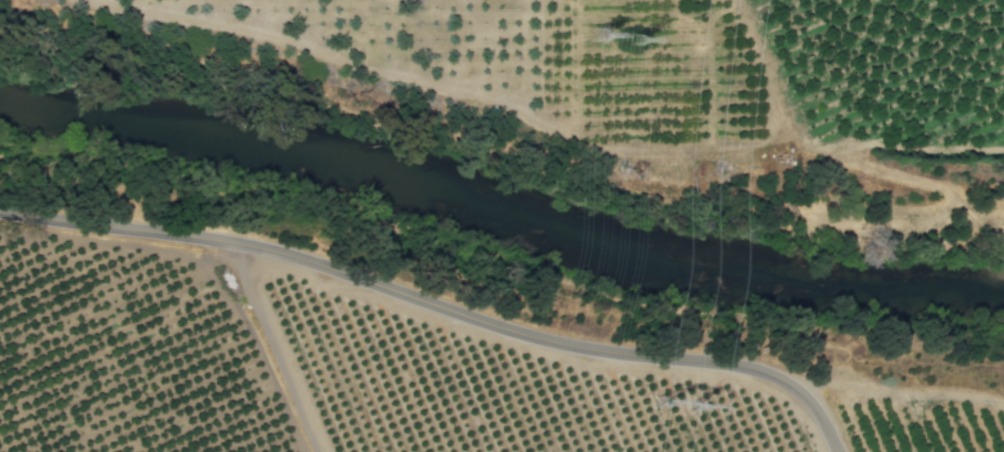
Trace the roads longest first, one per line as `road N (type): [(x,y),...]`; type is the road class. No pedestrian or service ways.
road 1 (tertiary): [(829,451),(805,401),(772,374),(544,341),(242,244),(0,206)]
road 2 (track): [(86,0),(215,23),(509,109),(588,148),(767,148),(785,117)]
road 3 (track): [(805,401),(825,384),(873,369),(1003,370)]
road 4 (track): [(509,109),(555,71),(556,0)]

